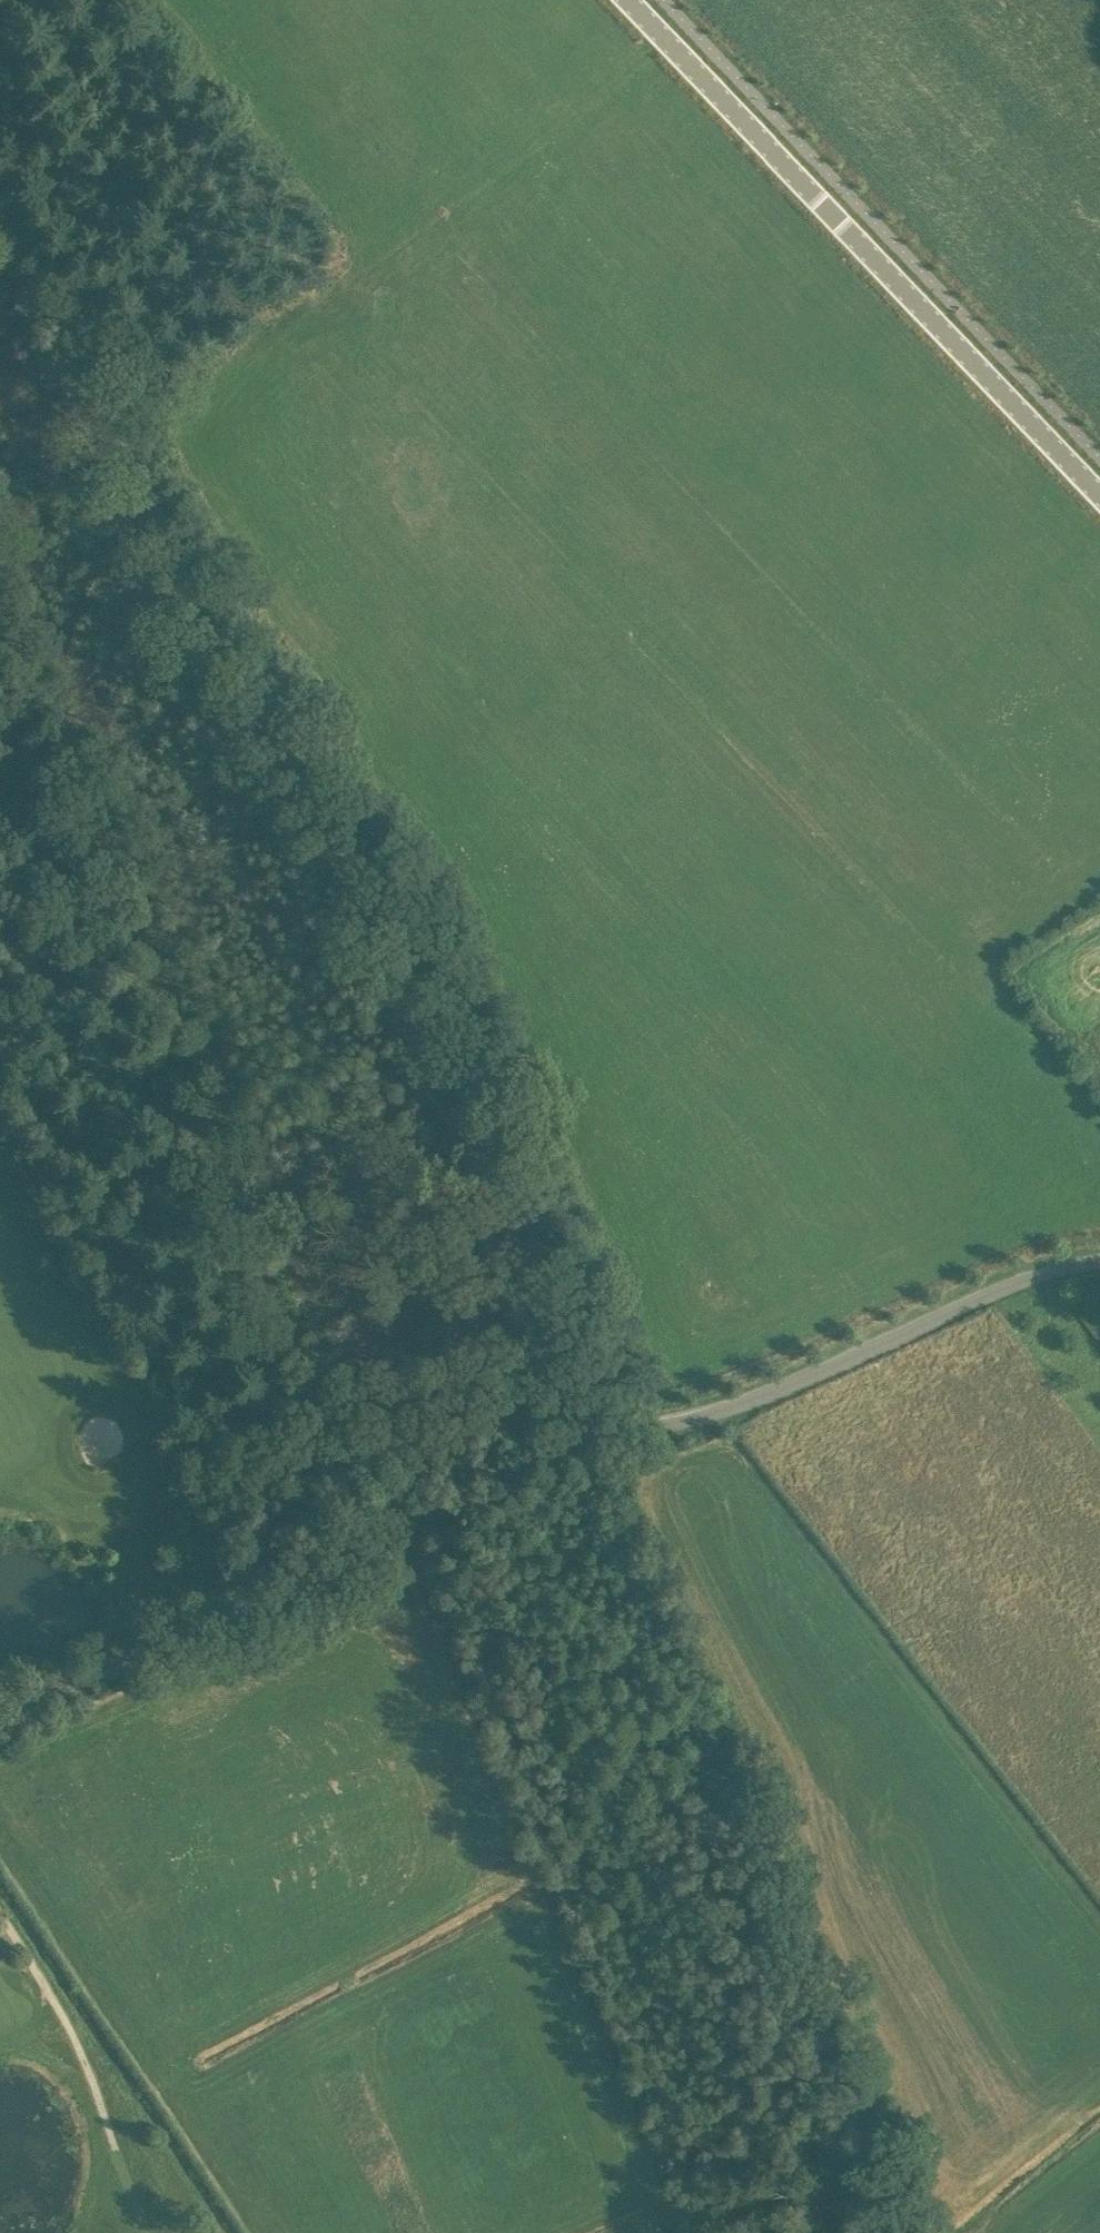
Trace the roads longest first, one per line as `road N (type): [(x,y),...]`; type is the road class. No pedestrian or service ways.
road 1 (unclassified): [(0,1717),(339,1565),(520,1462),(575,1440),(704,1417),(1026,1277),(1099,1263)]
road 2 (unclassified): [(1099,492),(628,0)]

